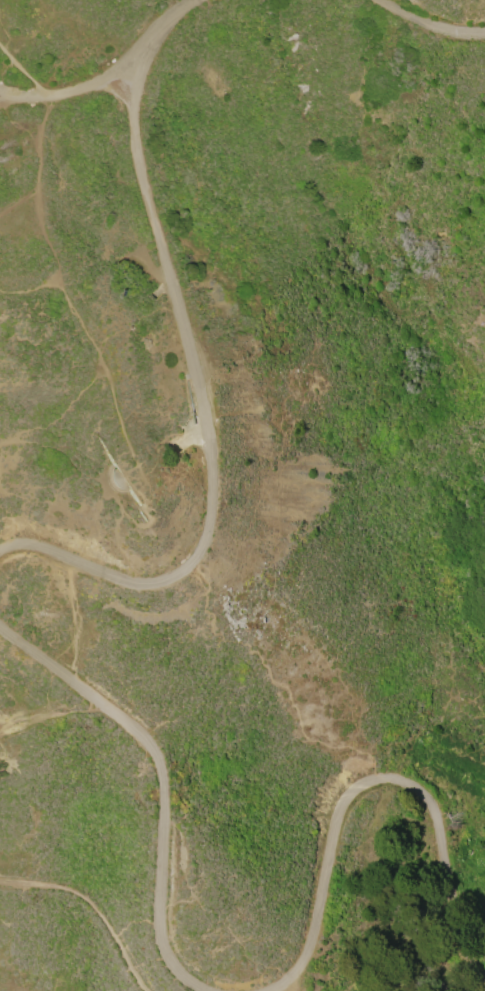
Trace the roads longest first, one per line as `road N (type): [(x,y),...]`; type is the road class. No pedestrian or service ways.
road 1 (track): [(0,559),(25,551),(52,555),(160,585),(192,572),(219,505),(208,417),(140,178),(121,80)]
road 2 (track): [(281,990),(312,961),(351,794),(391,781),(426,795),(447,899),(468,959),(484,978)]
road 3 (track): [(216,990),(184,971),(166,942),(169,798),(161,761),(0,625)]

